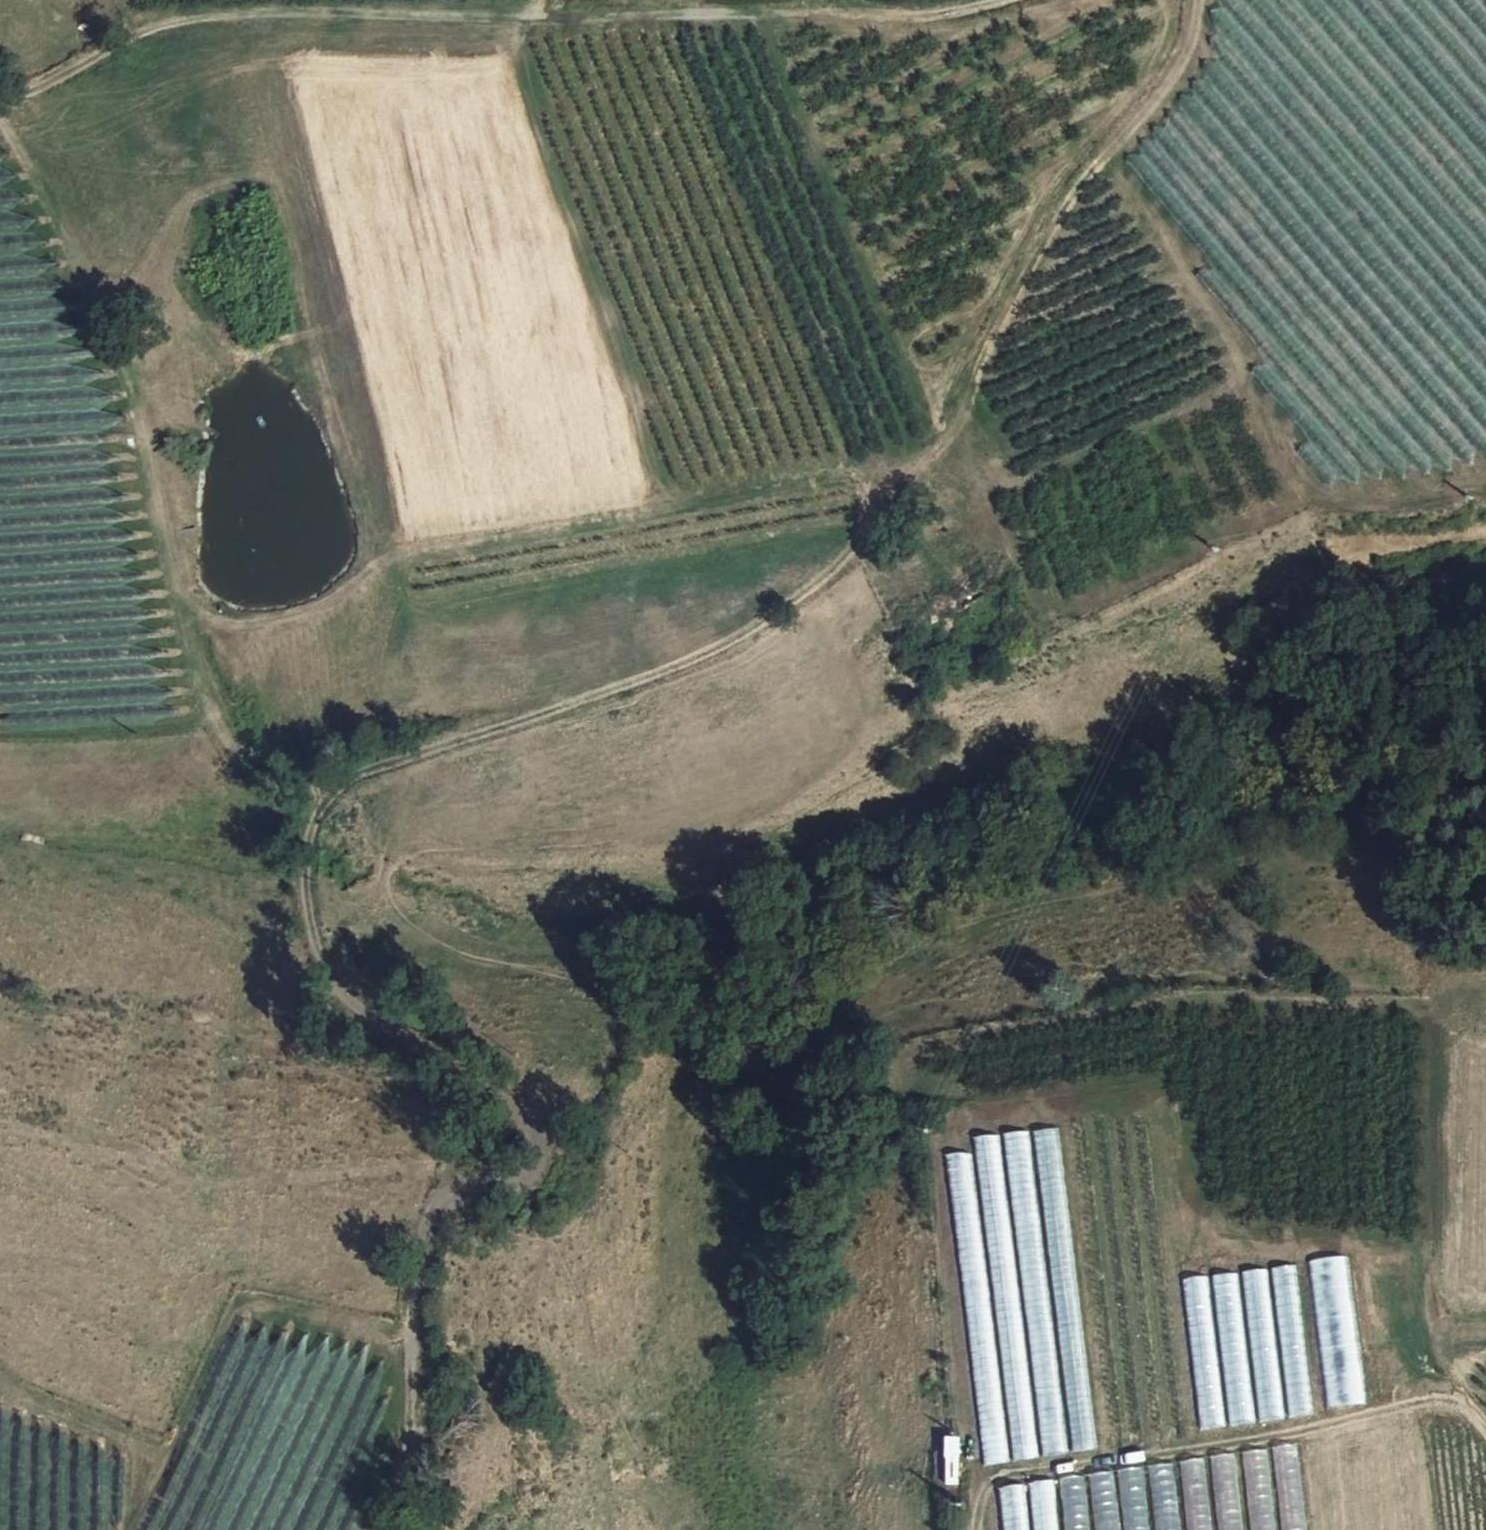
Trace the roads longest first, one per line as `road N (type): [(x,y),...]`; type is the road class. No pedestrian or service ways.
road 1 (track): [(1188,0),(1184,51),(1102,152),(996,319),(895,525),(859,568),(772,636),(645,696),(483,731)]
road 2 (track): [(0,119),(163,24),(404,13),(942,20),(1008,0)]

